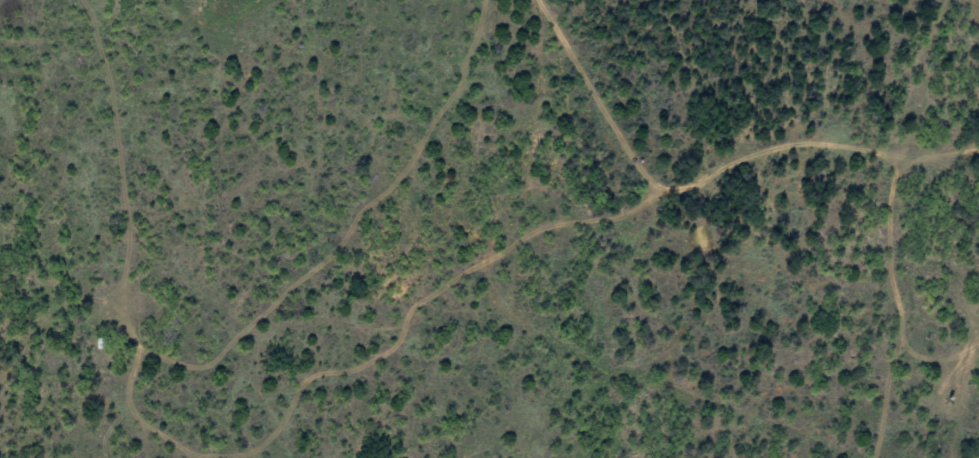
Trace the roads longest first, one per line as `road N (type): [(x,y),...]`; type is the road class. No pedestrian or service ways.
road 1 (residential): [(845,457),(823,432),(620,320),(575,264),(580,203),(650,162),(828,127),(978,118)]

